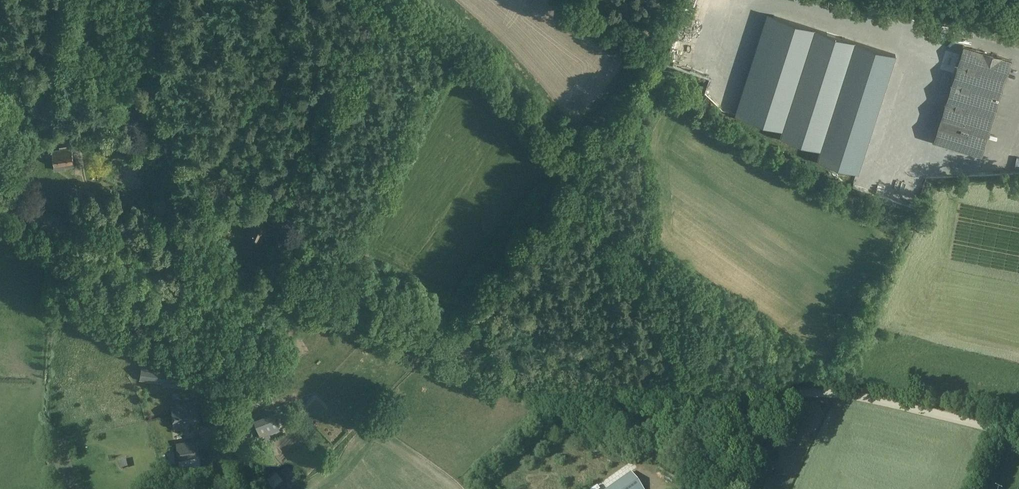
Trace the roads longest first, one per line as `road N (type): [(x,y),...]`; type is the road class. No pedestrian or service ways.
road 1 (track): [(724,394),(529,376),(352,318),(220,311),(0,196)]
road 2 (track): [(404,0),(447,33),(560,159),(724,394)]
road 3 (track): [(1018,433),(845,392),(724,394)]
road 4 (track): [(198,303),(223,455)]

